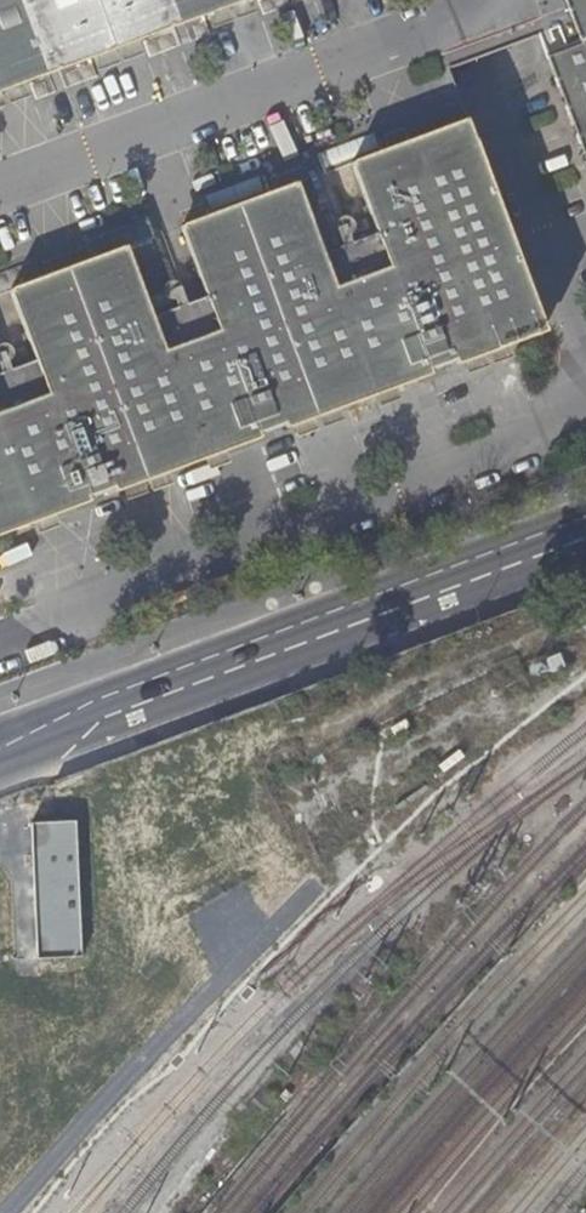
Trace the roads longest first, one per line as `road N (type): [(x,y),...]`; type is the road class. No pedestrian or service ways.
road 1 (residential): [(0,751),(585,533)]
road 2 (unknown): [(3,1212),(243,955)]

